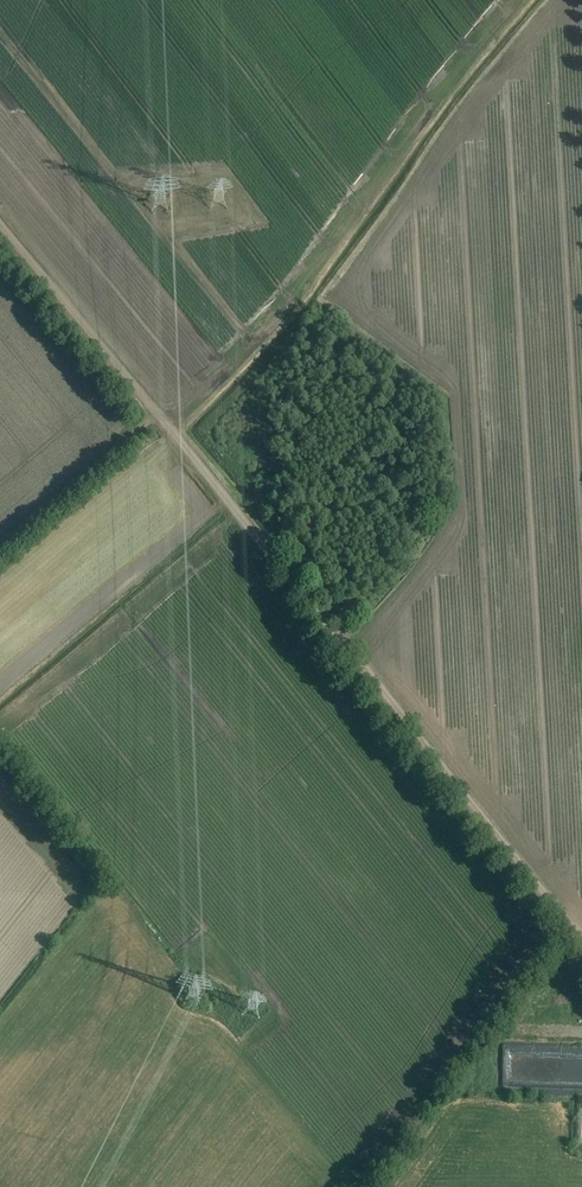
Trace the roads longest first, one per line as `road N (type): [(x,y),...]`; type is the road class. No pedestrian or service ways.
road 1 (track): [(581,938),(0,220)]
road 2 (track): [(159,415),(0,547)]

